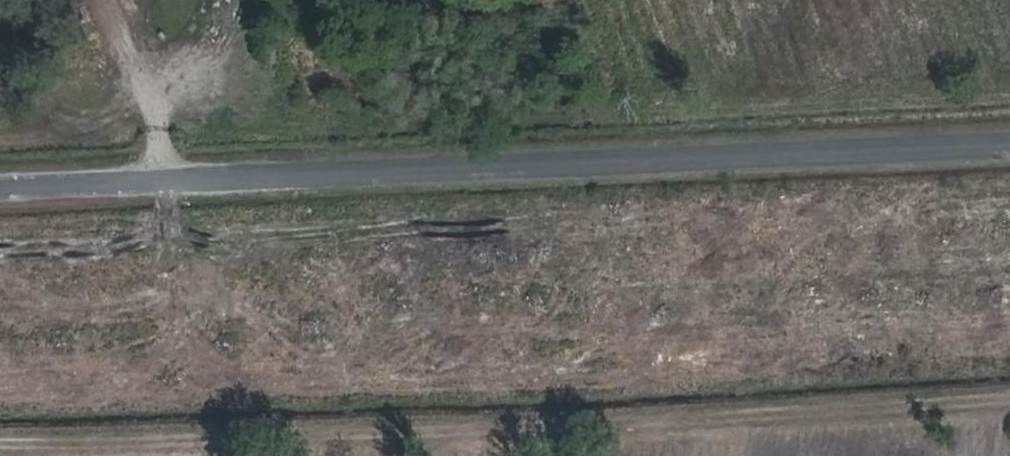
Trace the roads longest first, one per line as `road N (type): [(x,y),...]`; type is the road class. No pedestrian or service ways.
road 1 (tertiary): [(0,184),(1009,141)]
road 2 (track): [(0,396),(1009,359)]
road 3 (track): [(158,177),(162,112),(111,0)]

